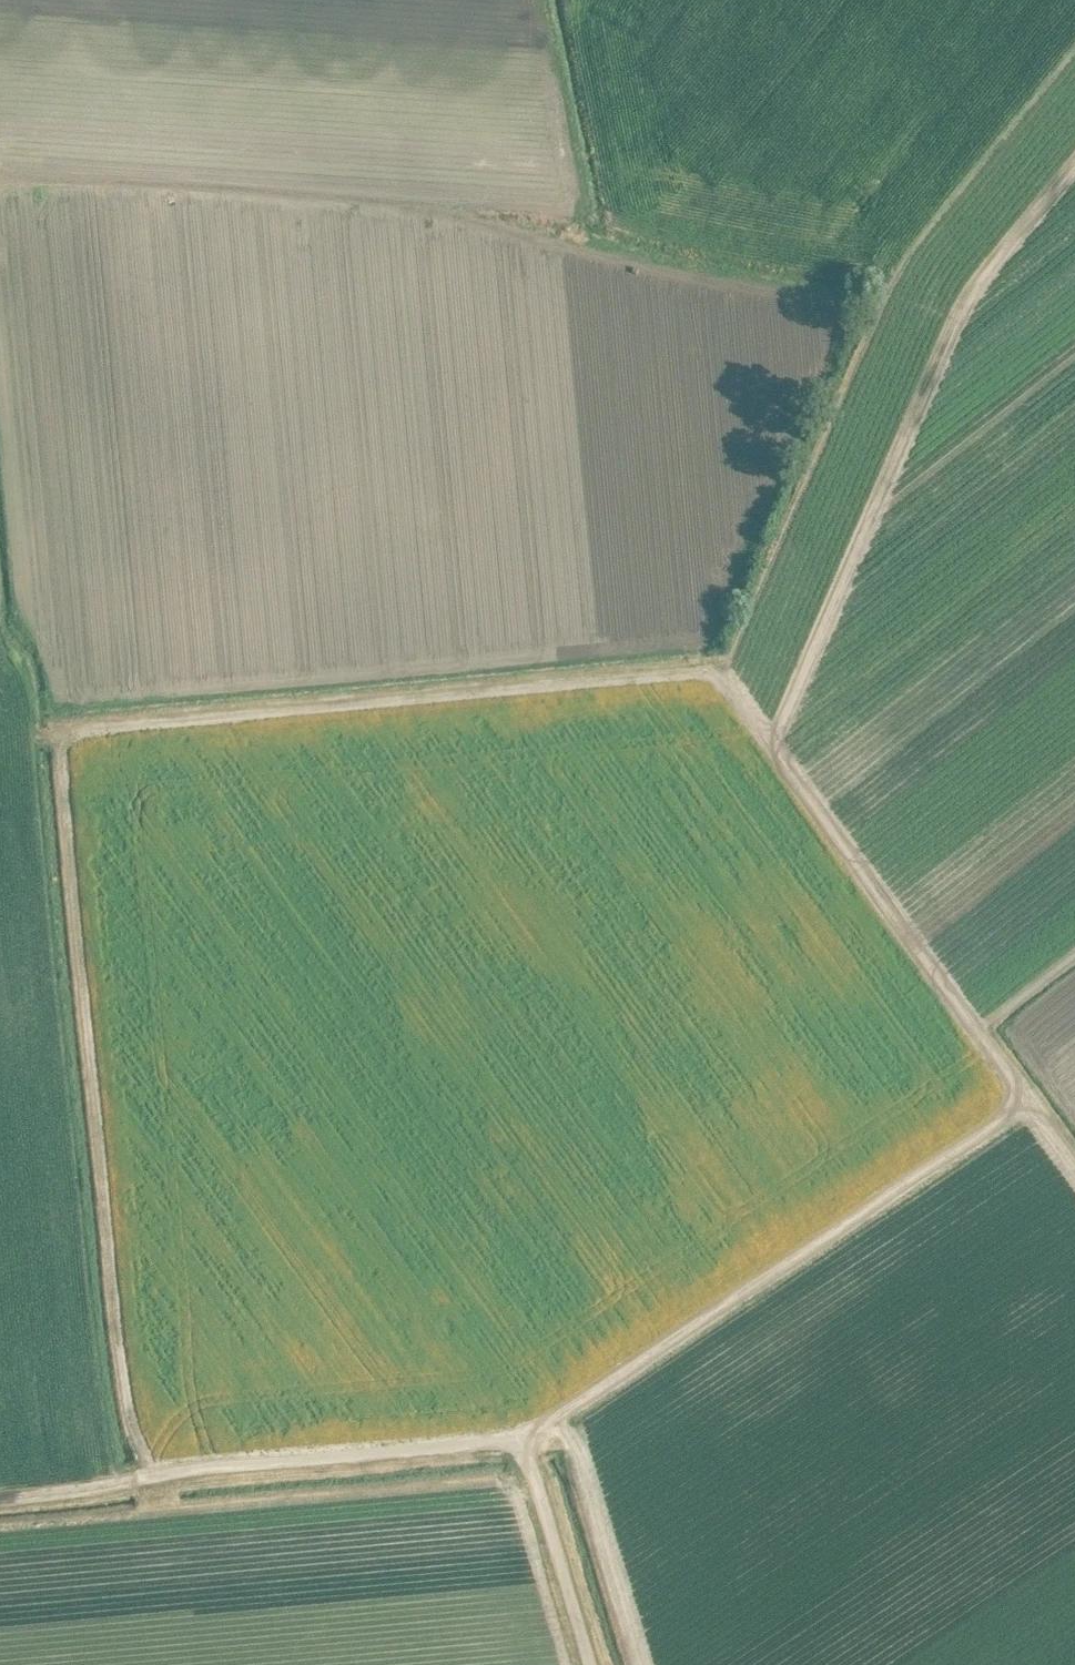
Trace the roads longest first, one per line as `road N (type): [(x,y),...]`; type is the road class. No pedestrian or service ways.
road 1 (track): [(596,1664),(532,1447),(142,1477)]

